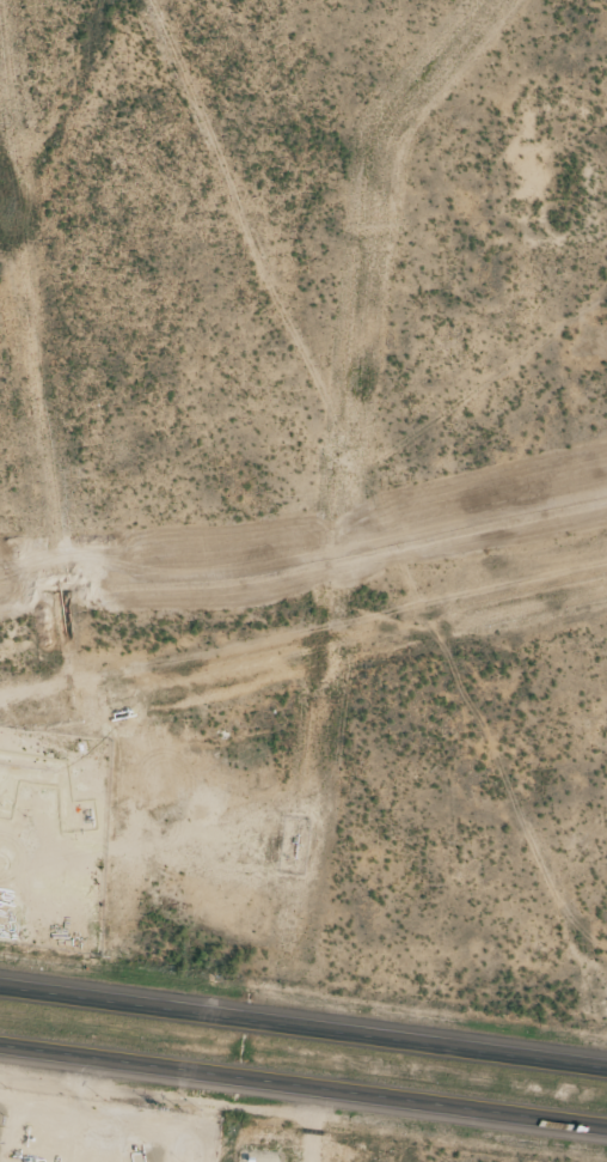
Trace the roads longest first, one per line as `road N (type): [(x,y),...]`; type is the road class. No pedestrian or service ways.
road 1 (primary): [(606,1071),(0,988)]
road 2 (primary): [(0,1047),(606,1128)]

